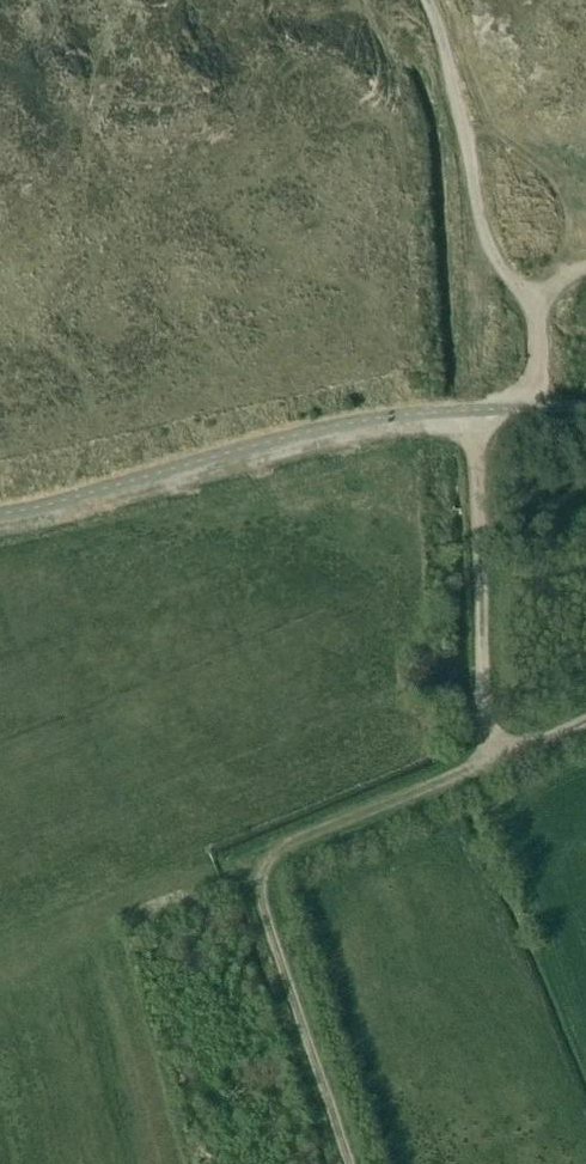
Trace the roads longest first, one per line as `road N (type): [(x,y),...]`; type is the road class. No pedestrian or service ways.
road 1 (track): [(0,525),(366,435),(513,412)]
road 2 (track): [(414,0),(471,136),(478,215),(538,344),(539,376),(518,406)]
road 3 (track): [(494,758),(481,463),(518,406)]
road 4 (track): [(346,1163),(263,918),(266,869),(287,849)]
road 5 (track): [(494,758),(287,849)]

